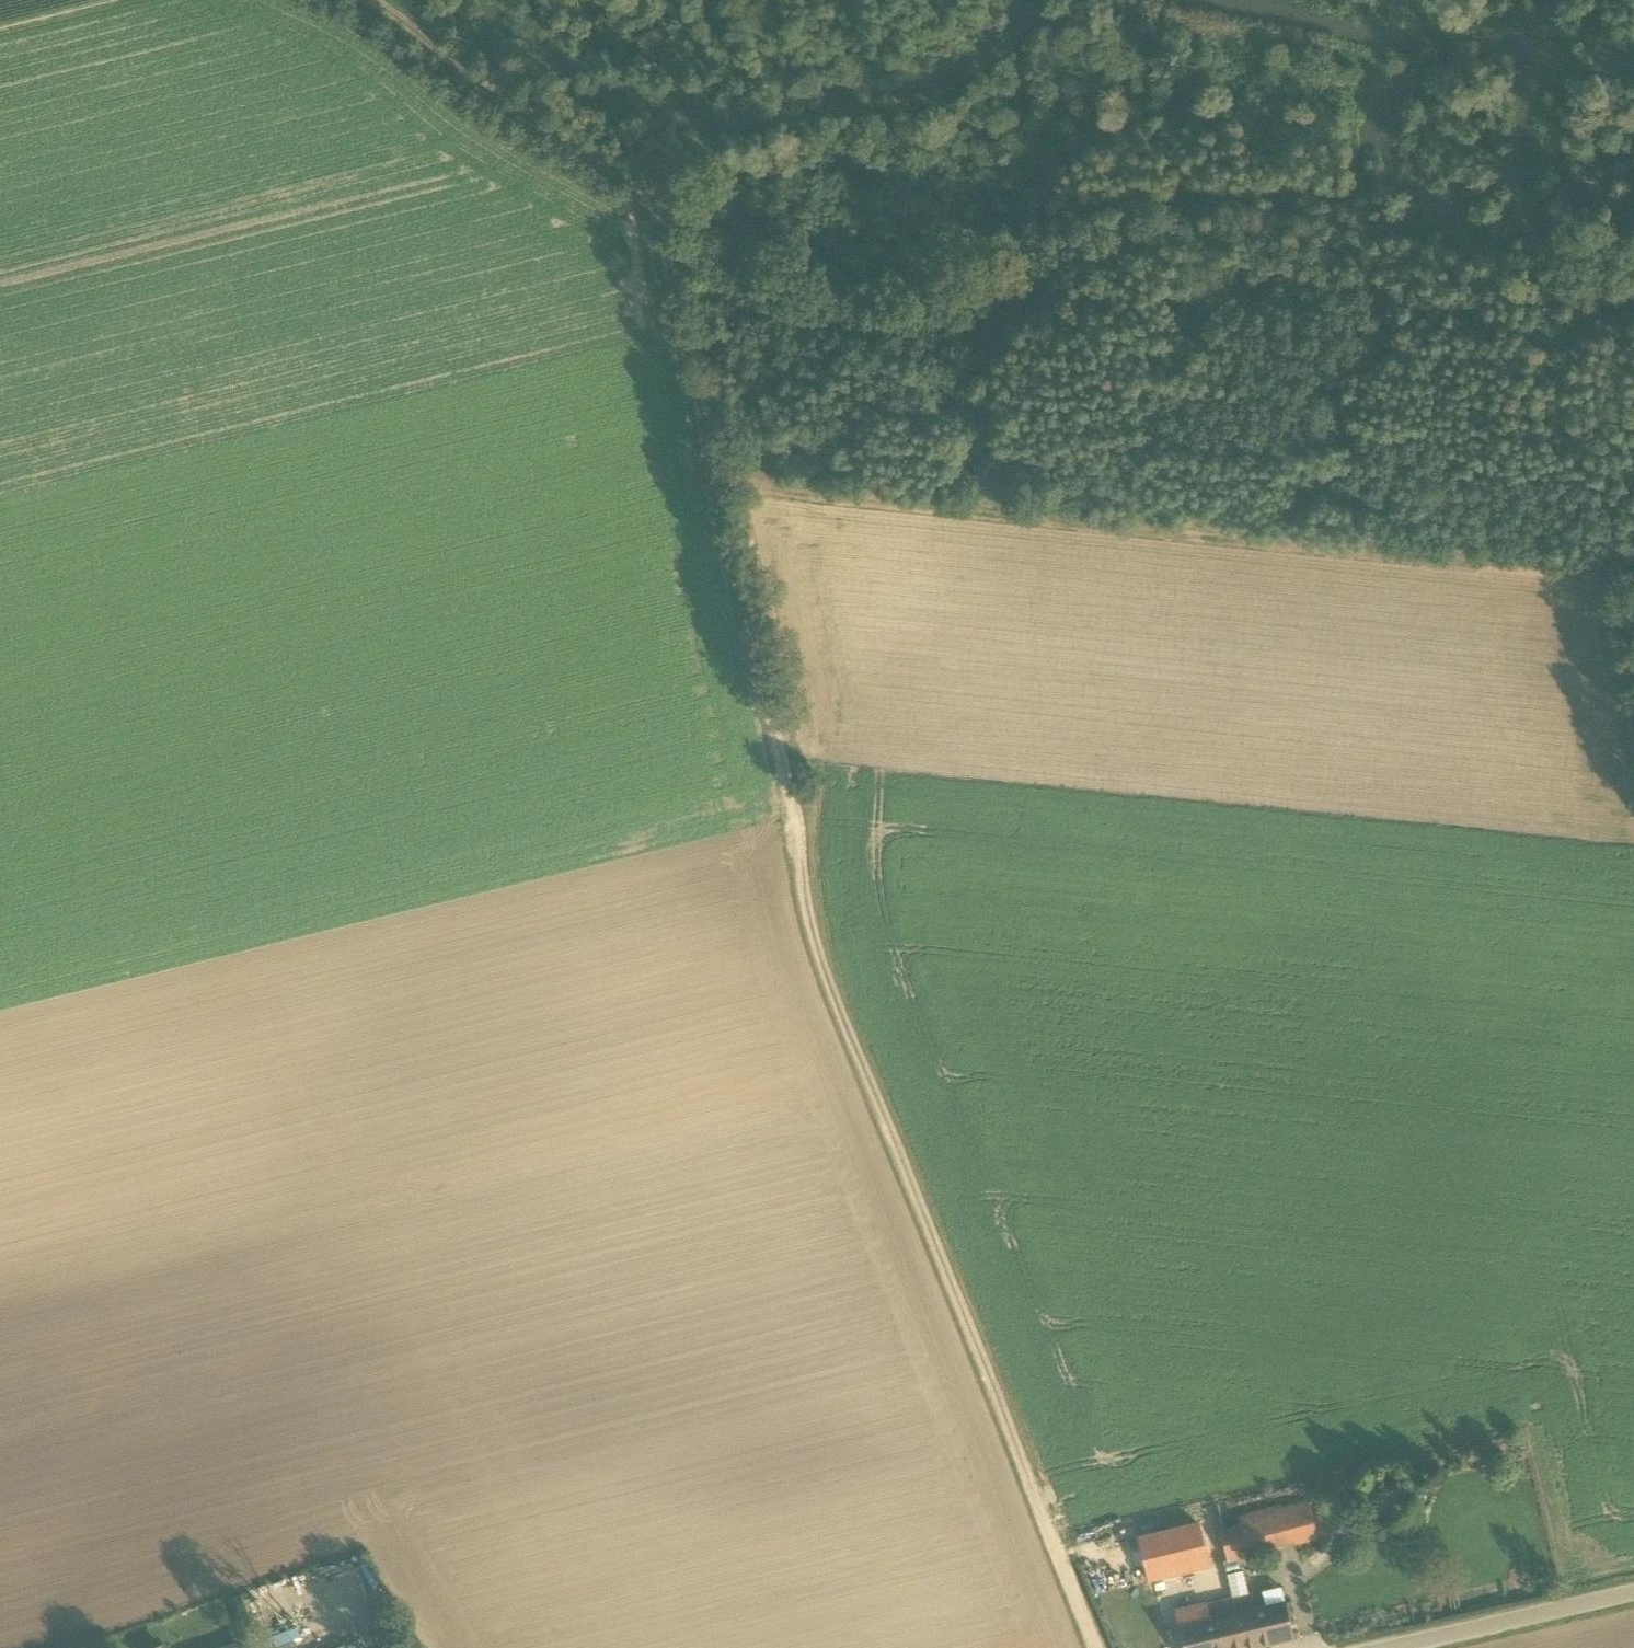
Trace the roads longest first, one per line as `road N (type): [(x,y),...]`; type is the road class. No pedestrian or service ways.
road 1 (track): [(362,0),(423,40),(500,110),(649,198),(783,776),(815,957),(1093,1647)]
road 2 (unclassified): [(1633,1592),(1390,1647)]

